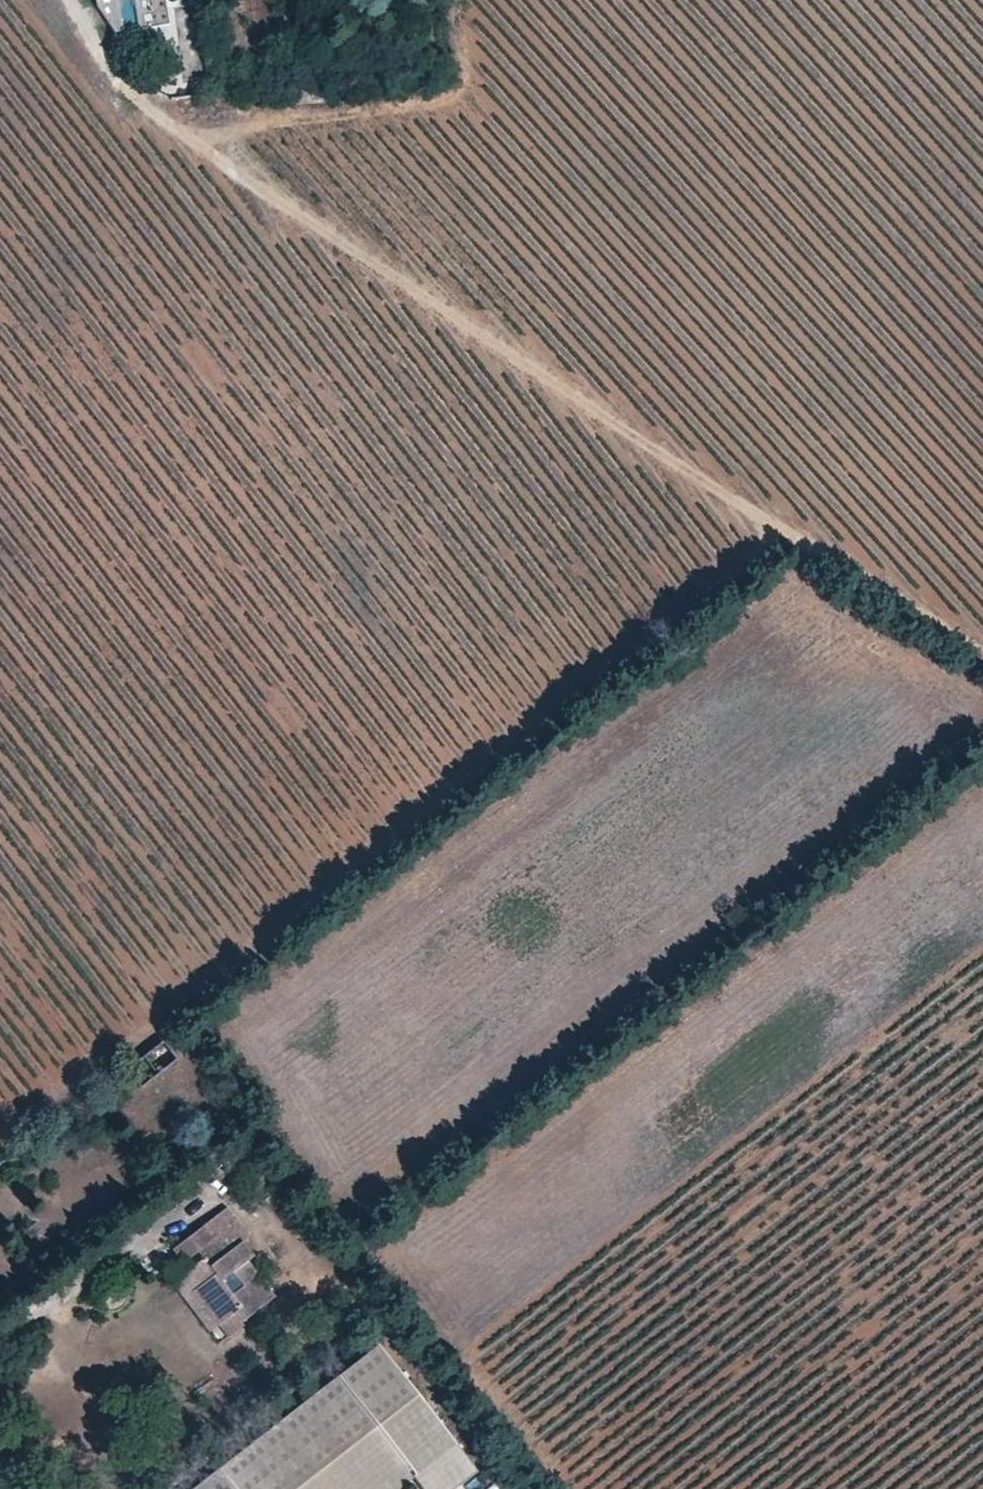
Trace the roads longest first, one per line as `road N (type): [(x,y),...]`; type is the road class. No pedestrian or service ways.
road 1 (track): [(84,0),(191,137),(982,657)]

